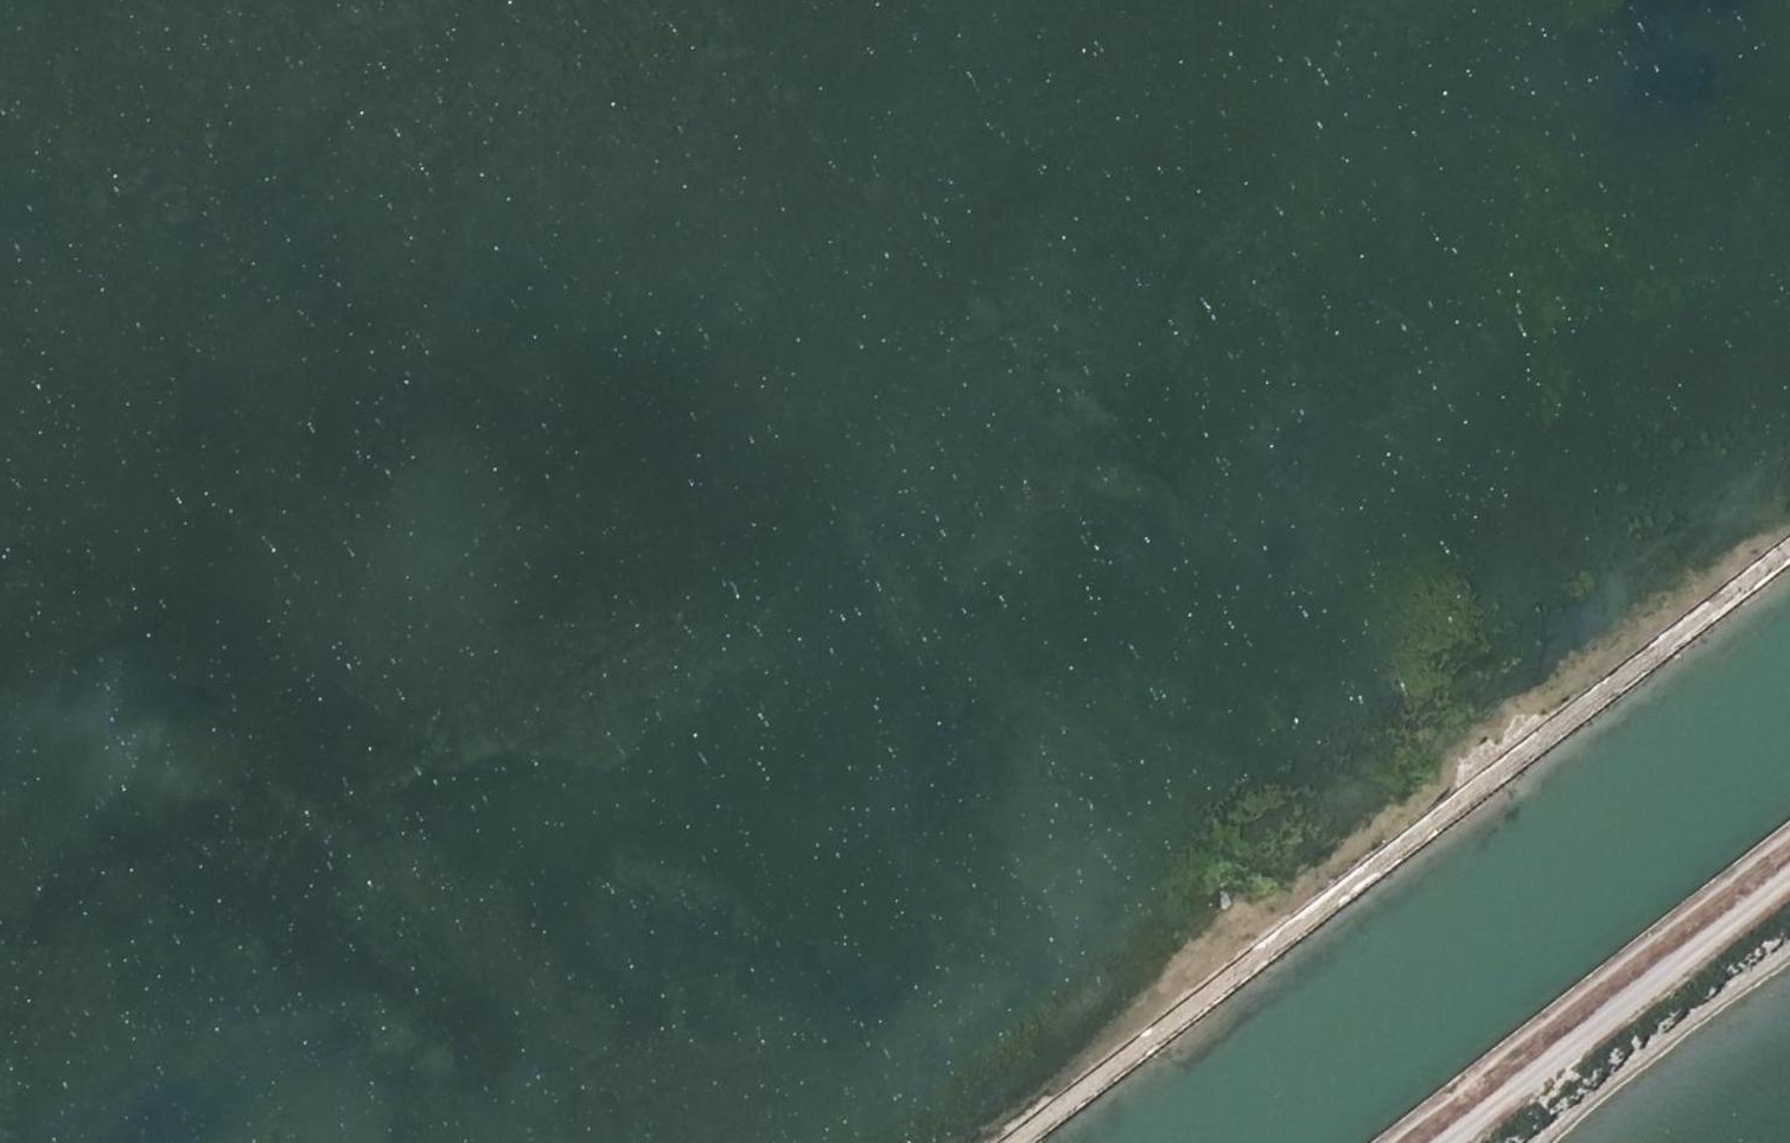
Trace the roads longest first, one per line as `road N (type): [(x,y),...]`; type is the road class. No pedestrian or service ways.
road 1 (track): [(1024,1142),(1591,711)]
road 2 (track): [(1789,879),(1449,1142)]

